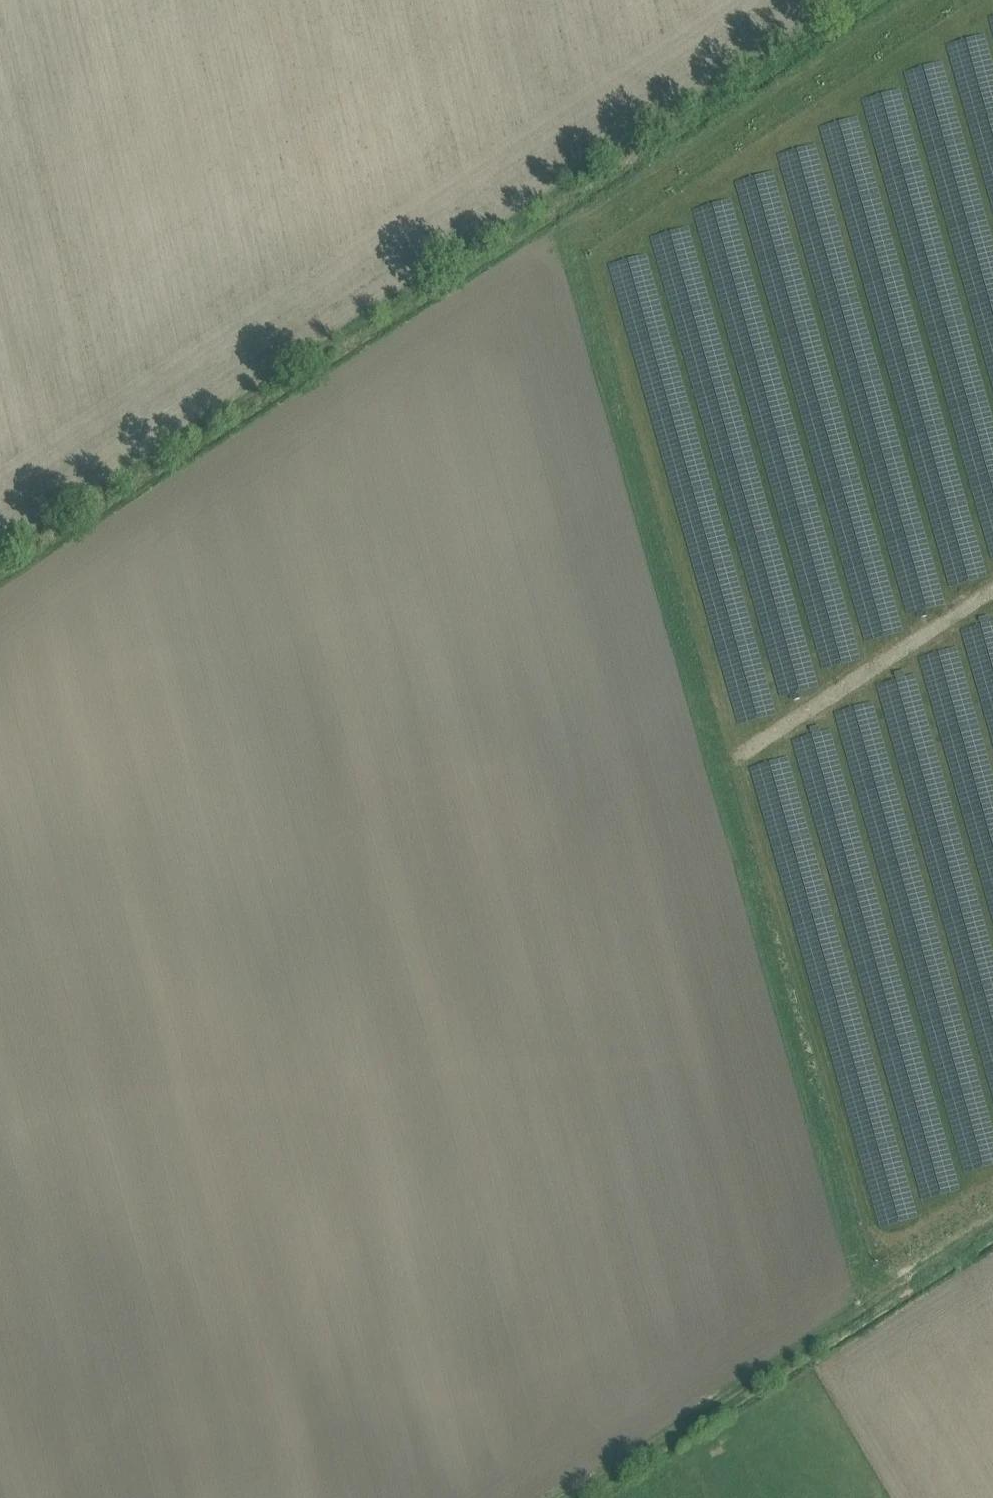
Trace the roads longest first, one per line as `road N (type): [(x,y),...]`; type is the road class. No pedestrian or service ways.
road 1 (track): [(992,1223),(573,1497)]
road 2 (track): [(992,591),(741,753)]

